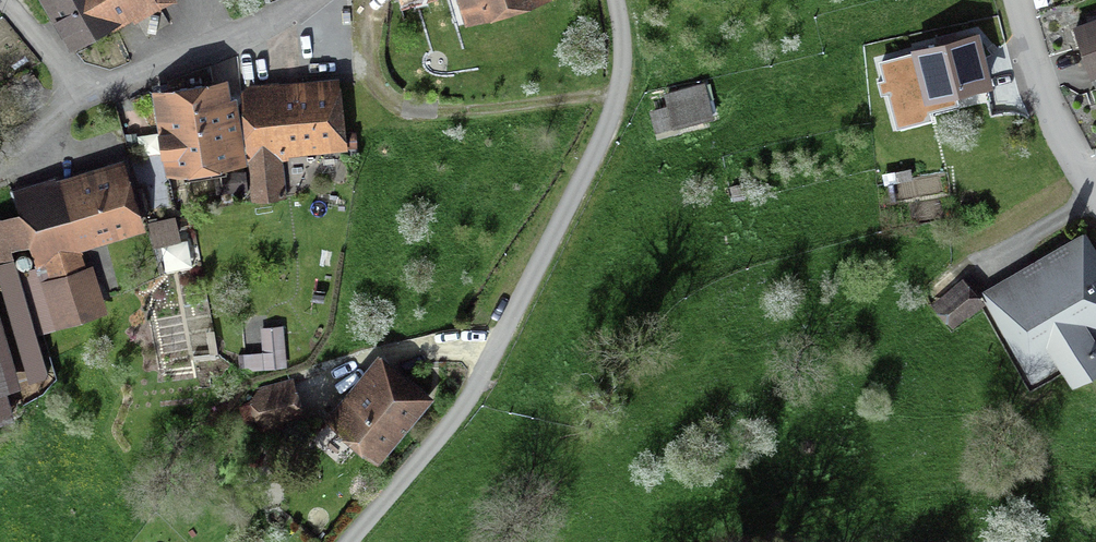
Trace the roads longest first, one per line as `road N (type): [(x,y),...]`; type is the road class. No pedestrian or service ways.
road 1 (residential): [(616,0),(623,64),(607,126),(478,384),(348,541)]
road 2 (residential): [(84,95),(253,30),(306,0)]
road 3 (residential): [(1078,167),(1043,94),(1018,0)]
road 4 (residential): [(0,2),(84,95)]

